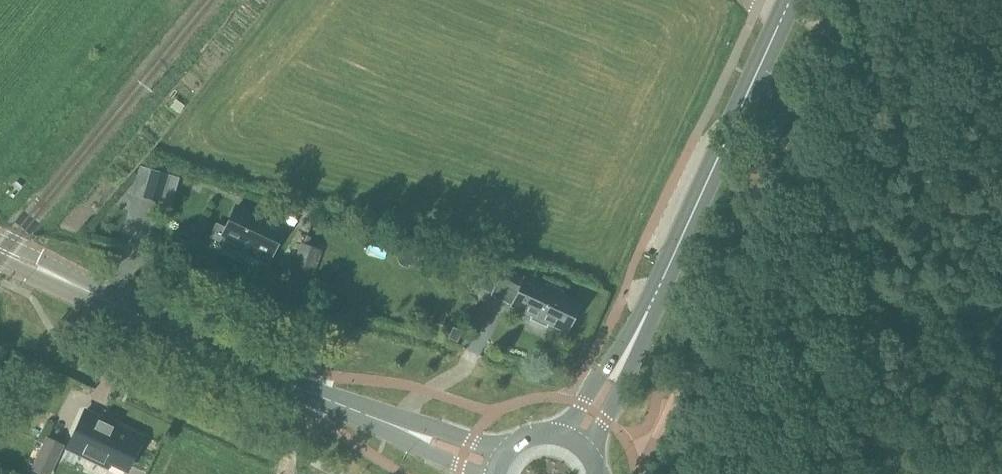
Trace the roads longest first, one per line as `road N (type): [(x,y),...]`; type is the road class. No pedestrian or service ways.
road 1 (tertiary): [(498,464),(267,374),(0,249)]
road 2 (secondary): [(574,442),(649,310),(791,0)]

